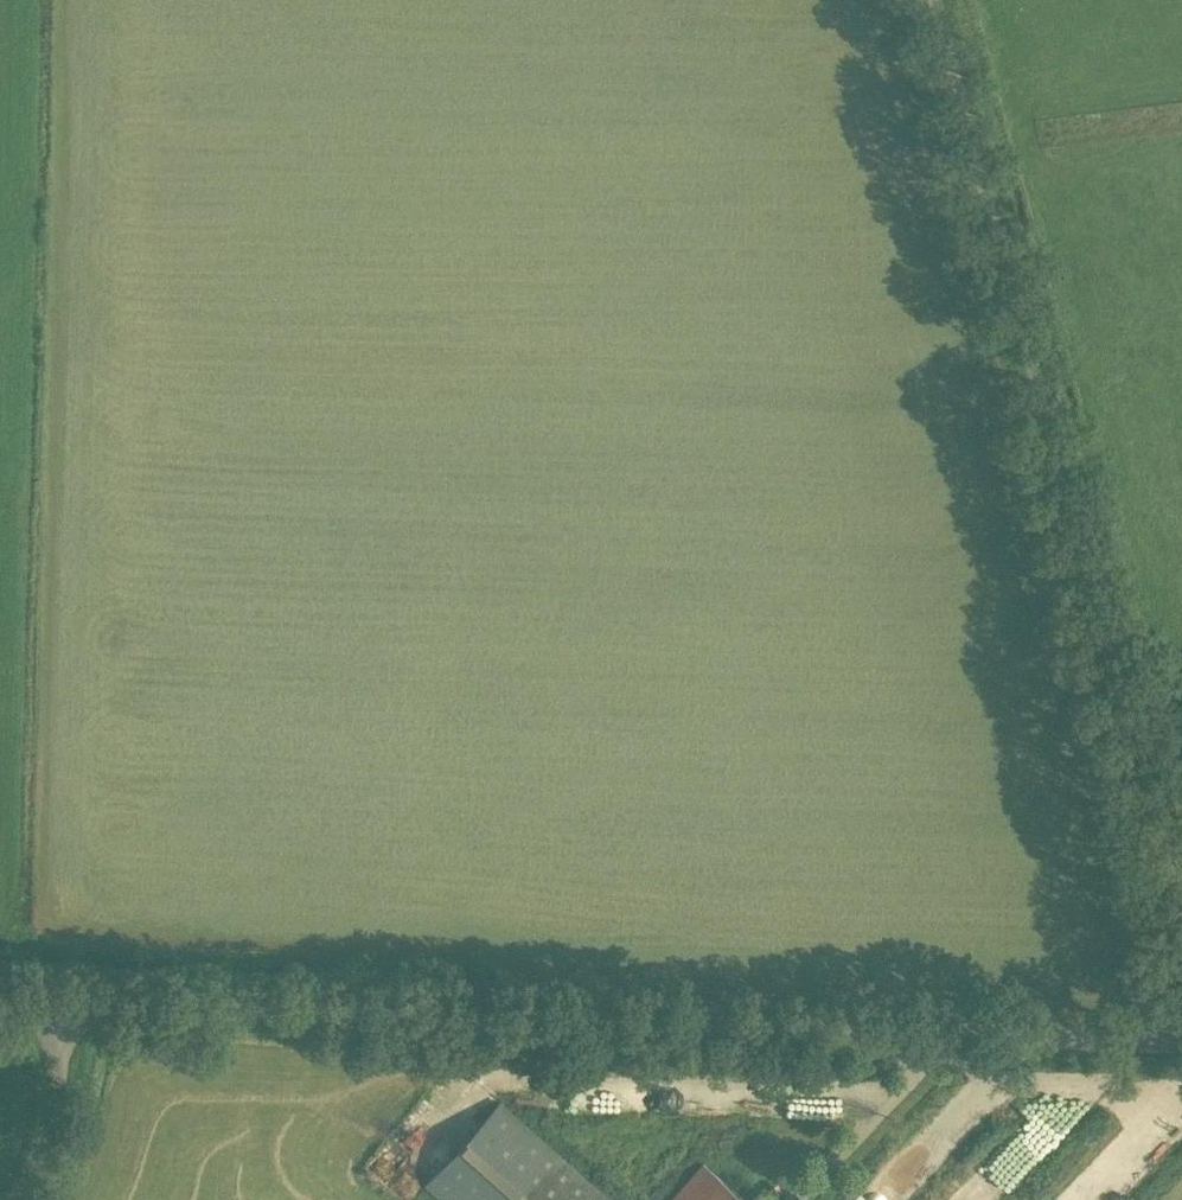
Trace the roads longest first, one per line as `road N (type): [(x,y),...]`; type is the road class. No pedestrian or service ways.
road 1 (unclassified): [(1181,1041),(56,995)]
road 2 (unclassified): [(1181,939),(932,0)]
road 3 (unclassified): [(26,1199),(48,1158),(56,995)]

